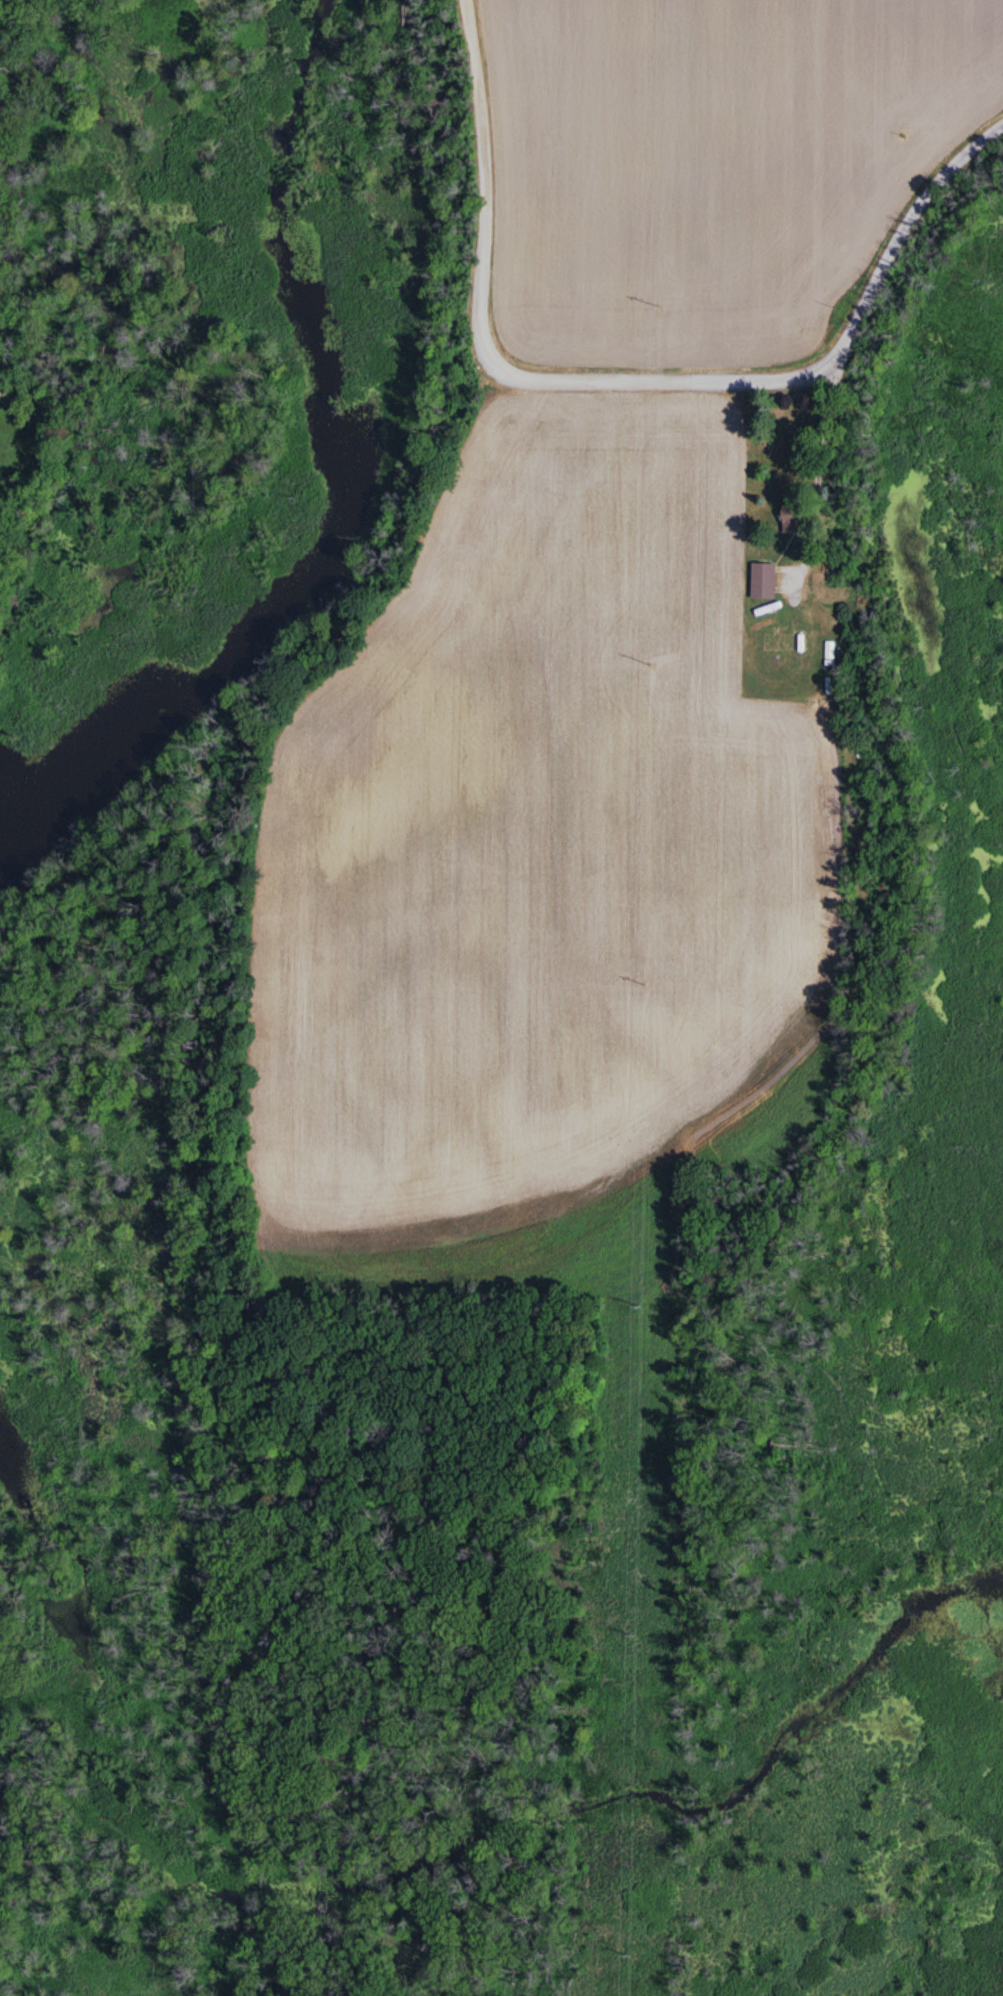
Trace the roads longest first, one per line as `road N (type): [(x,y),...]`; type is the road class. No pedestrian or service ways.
road 1 (residential): [(1002,118),(931,183),(851,325),(813,369),(517,375),(498,365),(481,326),(481,134),(462,0)]

